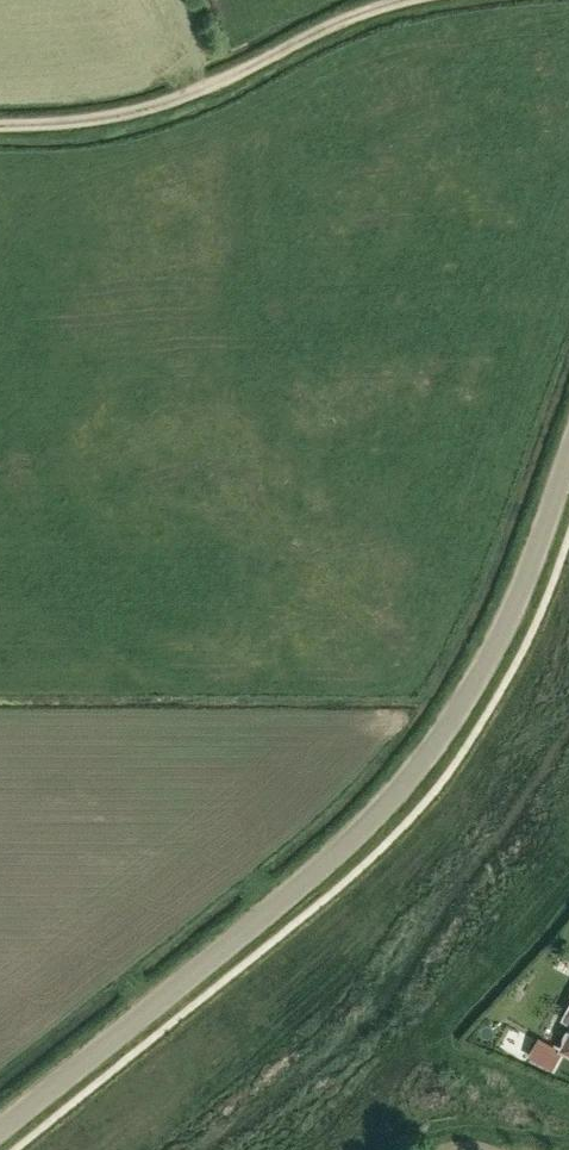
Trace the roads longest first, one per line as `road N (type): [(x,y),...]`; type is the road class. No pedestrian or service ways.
road 1 (unclassified): [(0,1128),(253,929),(387,808),(493,649),(568,449)]
road 2 (track): [(411,0),(139,108),(0,123)]

